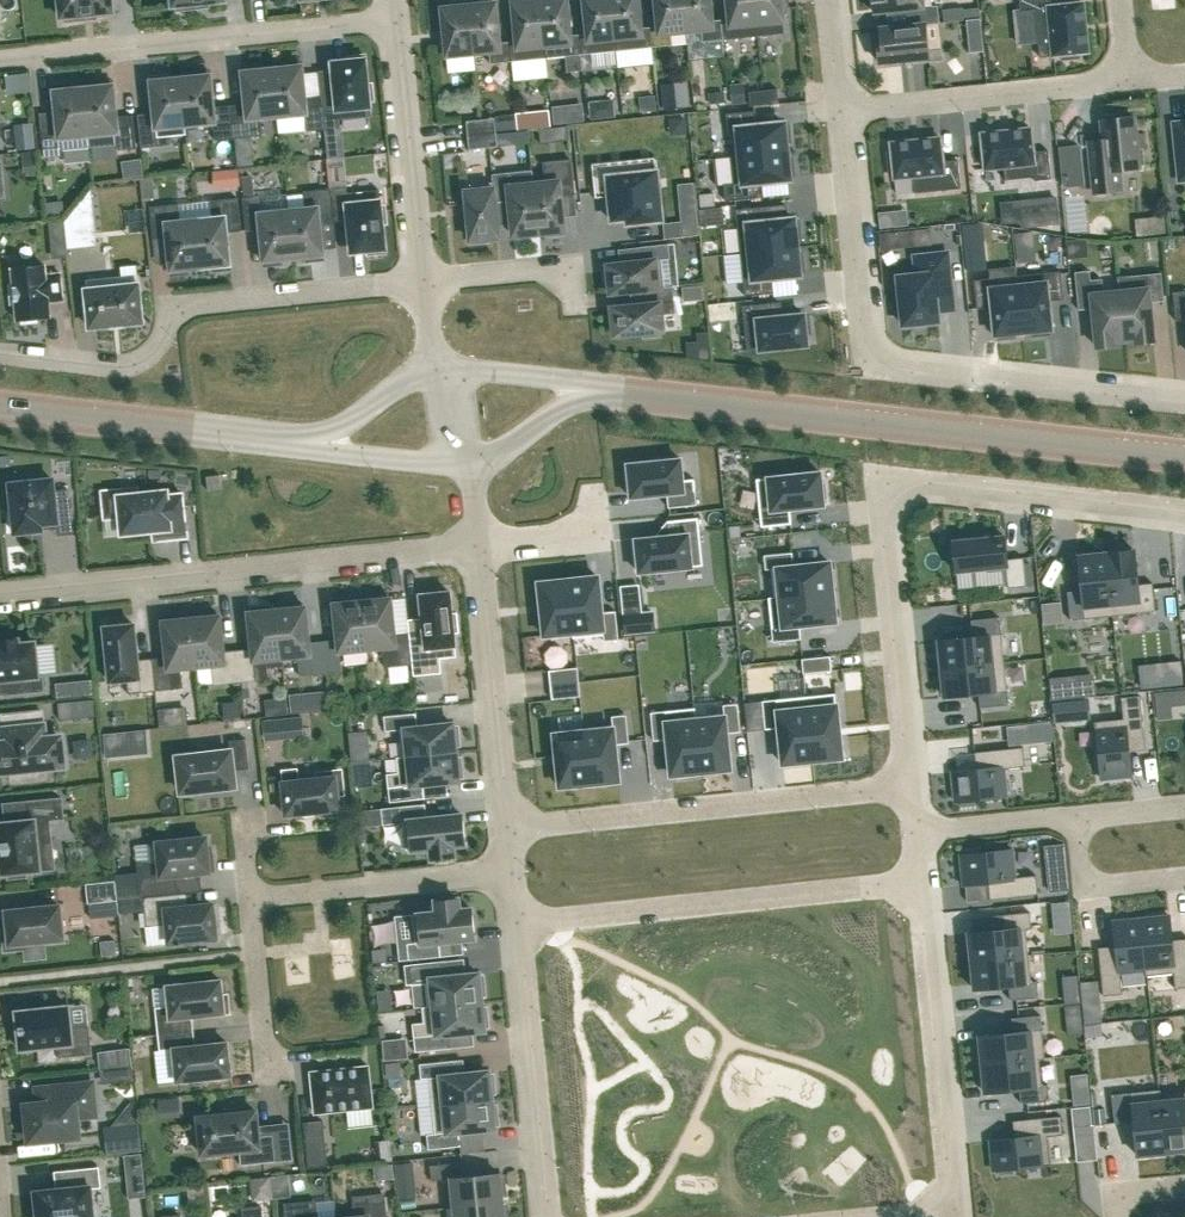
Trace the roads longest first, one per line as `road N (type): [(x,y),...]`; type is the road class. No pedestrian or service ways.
road 1 (tertiary): [(596,390),(1184,457)]
road 2 (residential): [(1184,510),(936,482),(896,493),(882,526),(909,788)]
road 3 (residential): [(842,110),(868,368),(1184,400)]
road 4 (residential): [(483,546),(0,594)]
road 5 (residential): [(0,354),(114,366),(144,359),(185,306),(425,279)]
road 6 (residential): [(0,58),(399,17)]
road 7 (residential): [(919,884),(521,924)]
road 8 (residential): [(909,788),(512,826)]
road 9 (residential): [(919,884),(953,1211)]
road 10 (tertiary): [(0,406),(310,440)]
road 11 (residential): [(521,924),(551,1216)]
road 12 (residential): [(842,110),(1129,79)]
road 13 (residential): [(483,546),(512,826)]
road 14 (residential): [(515,872),(253,902)]
road 15 (residential): [(425,279),(399,17)]
road 16 (residential): [(253,902),(269,1071)]
road 17 (residential): [(1076,816),(1082,876),(1102,888),(1184,880)]
road 18 (residential): [(914,833),(1076,816)]
road 19 (tertiary): [(310,440),(339,453),(468,468)]
road 20 (tertiary): [(596,390),(567,379),(439,368)]
road 21 (tertiary): [(468,468),(596,390)]
road 22 (tertiary): [(439,368),(410,377),(310,440)]
road 23 (residential): [(425,279),(566,267)]

